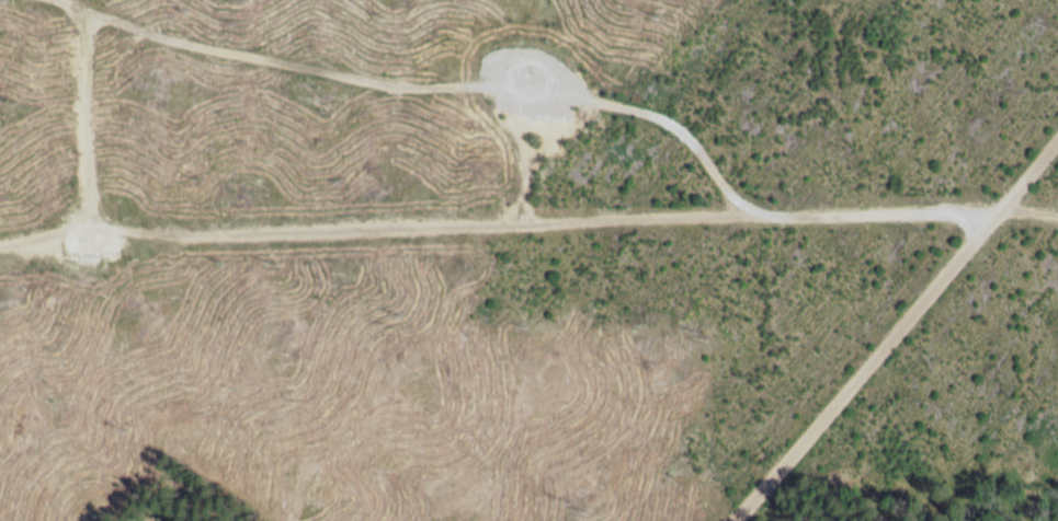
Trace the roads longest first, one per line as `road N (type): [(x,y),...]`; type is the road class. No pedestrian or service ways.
road 1 (track): [(268,56),(384,88),(464,82),(590,104),(648,128),(702,165),(730,215),(1057,216)]
road 2 (track): [(730,215),(84,244),(0,255)]
road 3 (residential): [(734,520),(1057,149)]
road 4 (track): [(77,0),(68,135),(84,244)]
road 5 (track): [(36,0),(268,56)]

